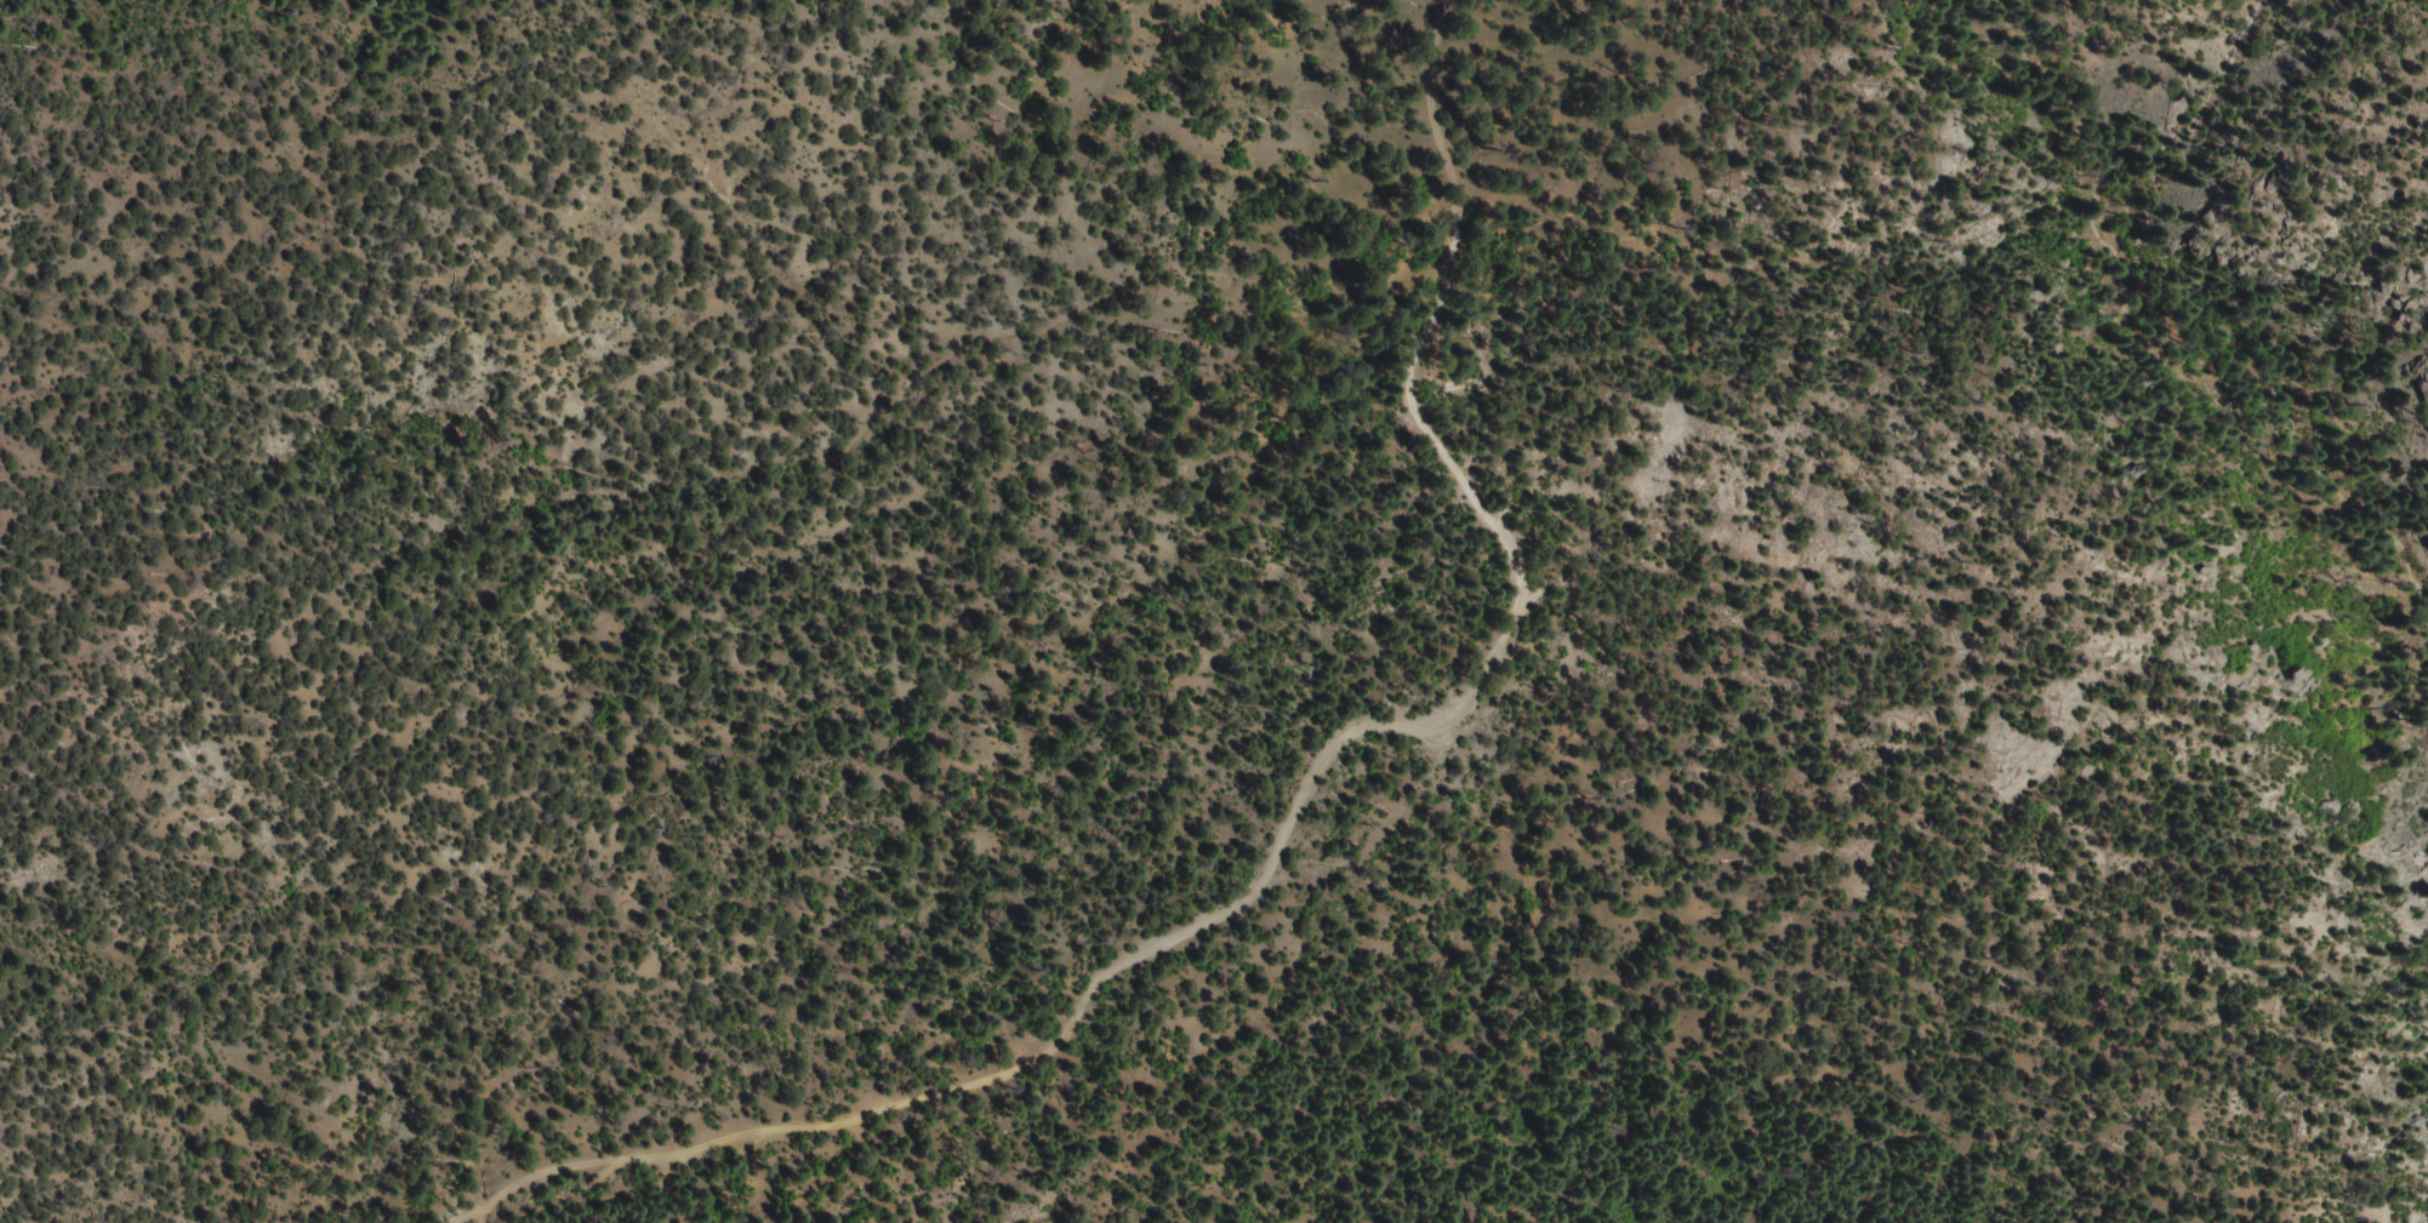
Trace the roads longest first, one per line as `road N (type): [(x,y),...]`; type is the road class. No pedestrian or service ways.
road 1 (track): [(460,1222),(534,1178),(569,1167),(654,1161),(754,1133),(816,1130),(1008,1075),(1056,1046),(1106,973),(1252,892),(1343,737),(1438,726),(1465,703),(1520,592),(1506,545),(1406,398),(1412,353),(1444,284),(1454,234),(1453,179),(1429,96),(1446,0)]

